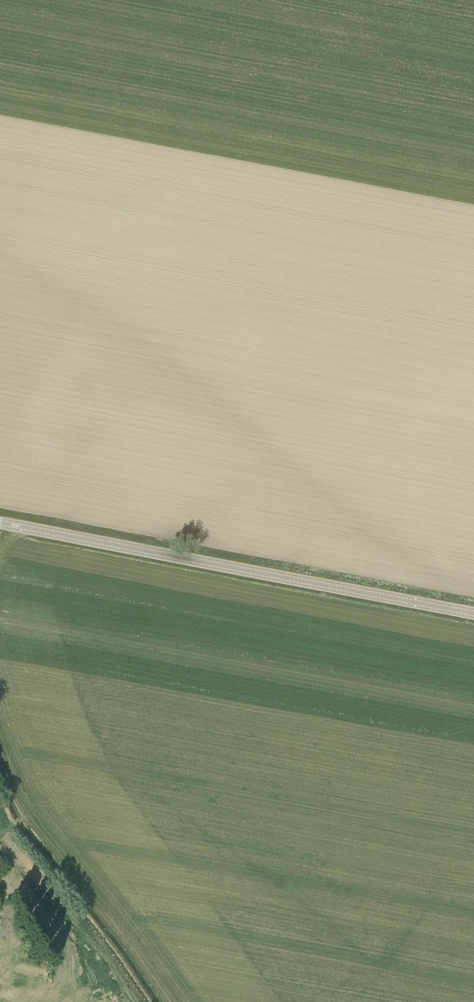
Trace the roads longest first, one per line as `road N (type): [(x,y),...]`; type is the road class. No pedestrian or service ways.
road 1 (tertiary): [(473,614),(0,523)]

